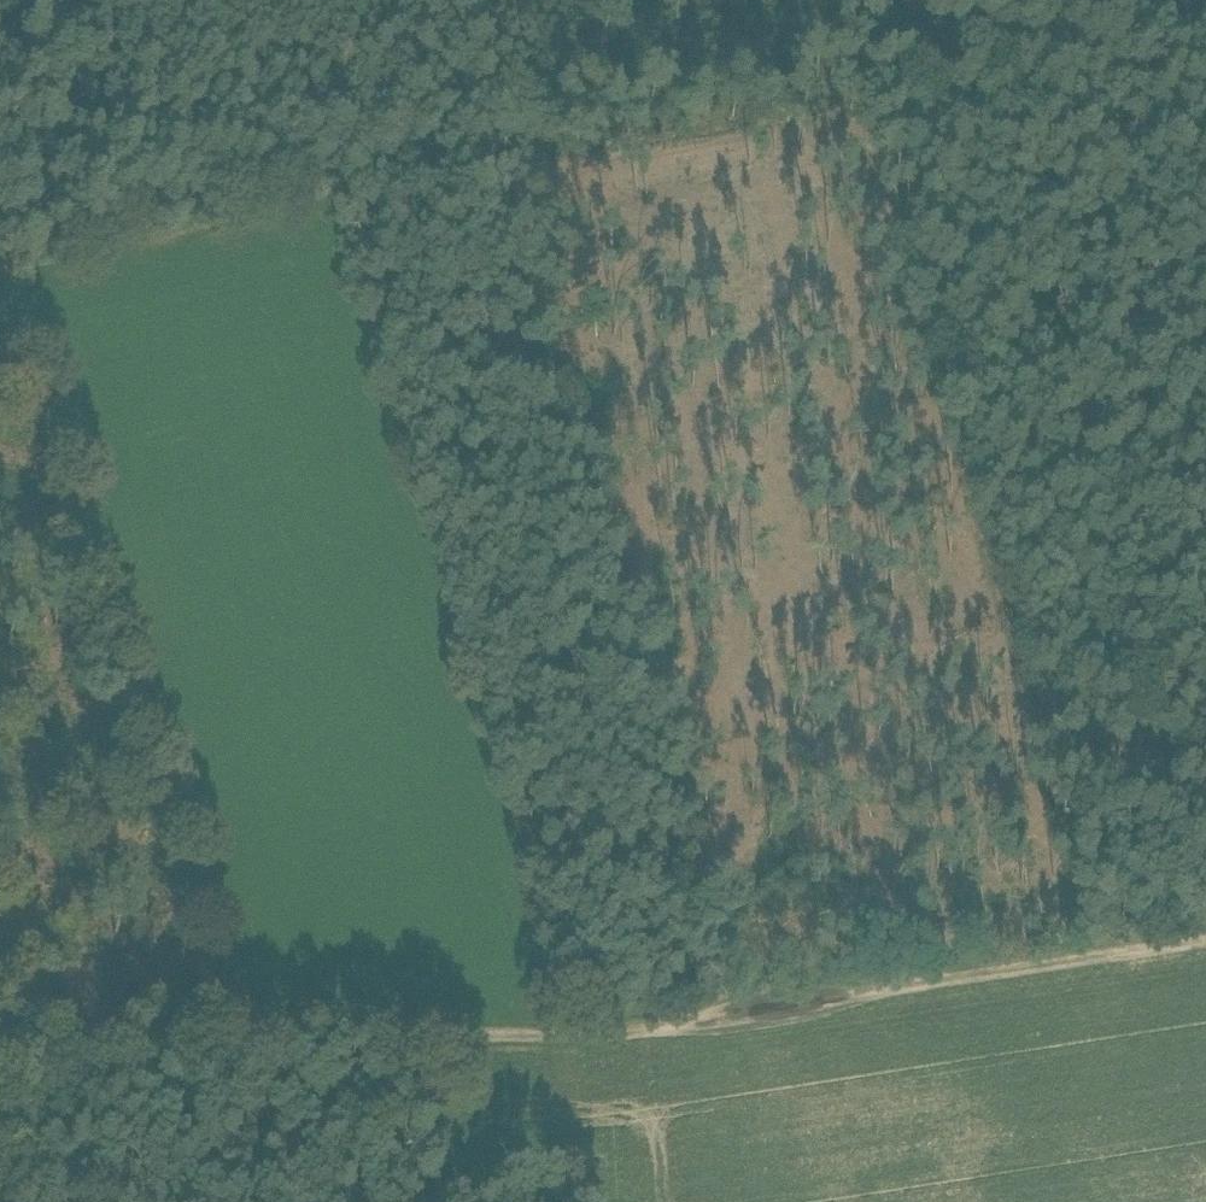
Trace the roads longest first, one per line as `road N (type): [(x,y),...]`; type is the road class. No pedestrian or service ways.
road 1 (track): [(486,0),(506,162),(749,1003)]
road 2 (track): [(260,1073),(749,1003)]
road 3 (track): [(749,1003),(1205,937)]
road 4 (track): [(0,1112),(260,1073)]
road 5 (track): [(506,162),(335,193)]
road 6 (track): [(260,1073),(229,1201)]

